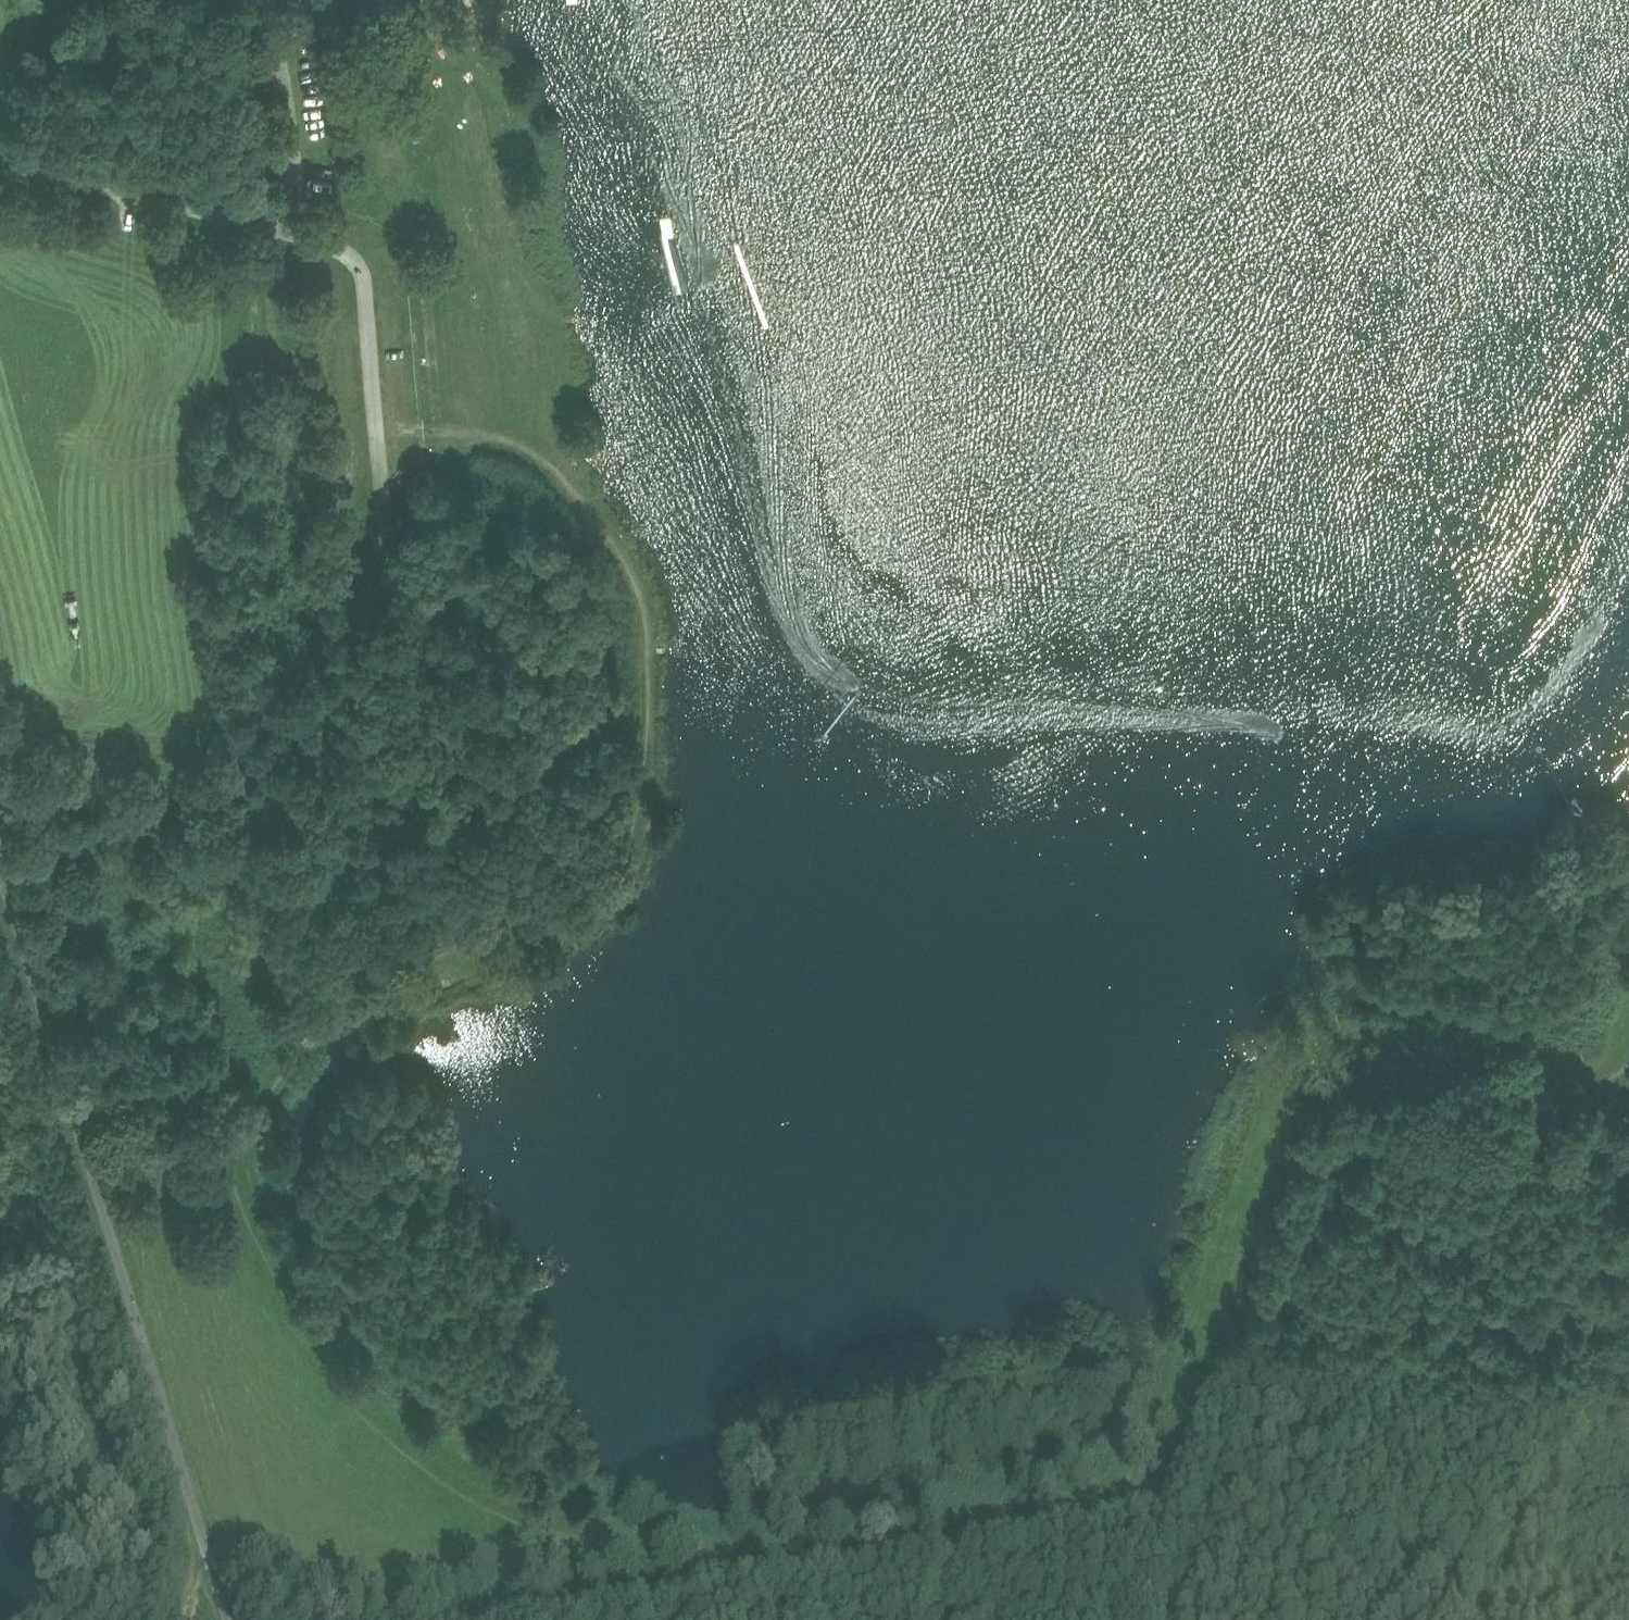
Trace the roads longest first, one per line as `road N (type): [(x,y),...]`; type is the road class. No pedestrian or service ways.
road 1 (unclassified): [(228,1619),(0,862)]
road 2 (track): [(644,1551),(456,1503),(395,1462),(318,1367),(223,1197),(109,1226)]

